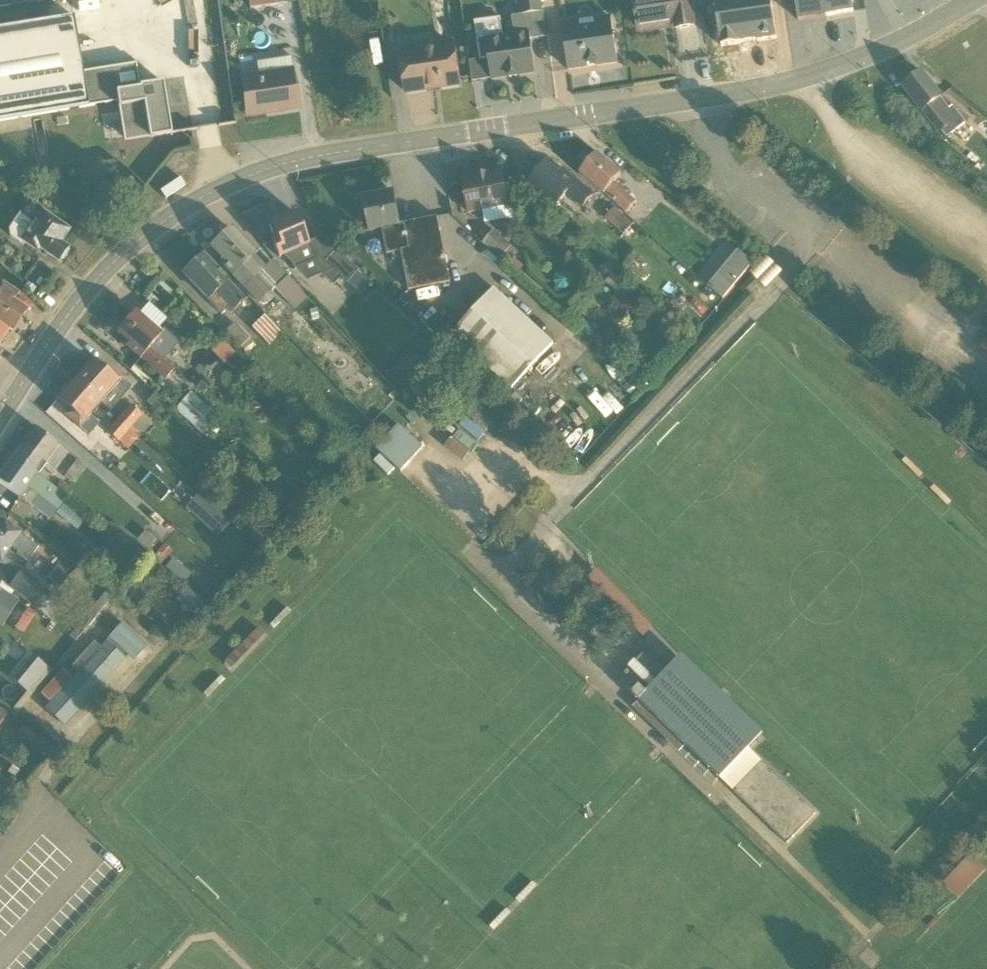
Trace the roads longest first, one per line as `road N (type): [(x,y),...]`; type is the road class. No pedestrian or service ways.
road 1 (residential): [(976,0),(823,74),(316,158),(190,203),(77,299),(0,416)]

